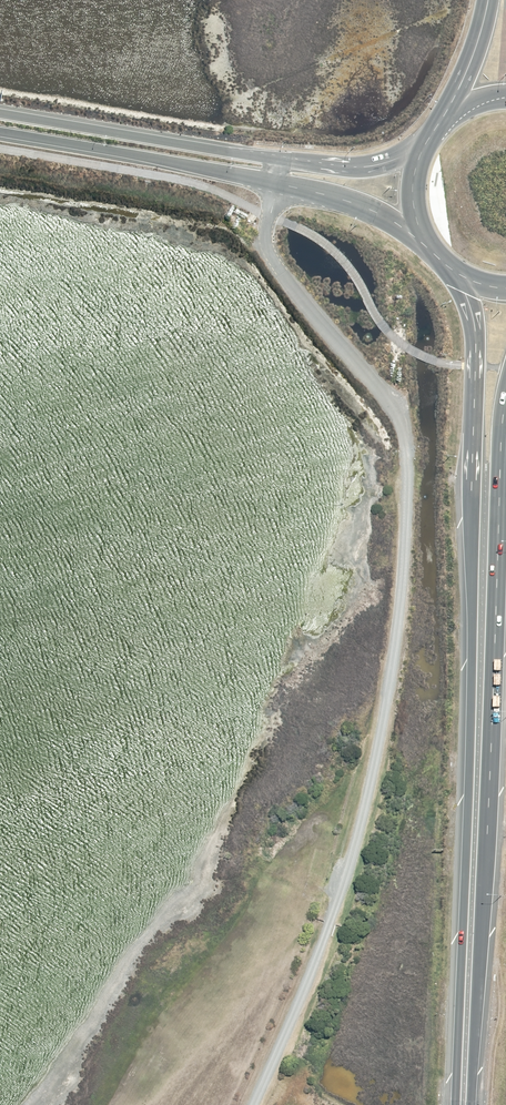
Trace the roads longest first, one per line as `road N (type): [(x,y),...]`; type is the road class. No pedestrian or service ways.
road 1 (trunk): [(453,1104),(478,368),(476,330),(457,274)]
road 2 (trunk): [(505,414),(473,1104)]
road 3 (tertiary): [(419,230),(342,195),(0,133)]
road 4 (tertiary): [(0,113),(329,166),(366,168),(422,149)]

